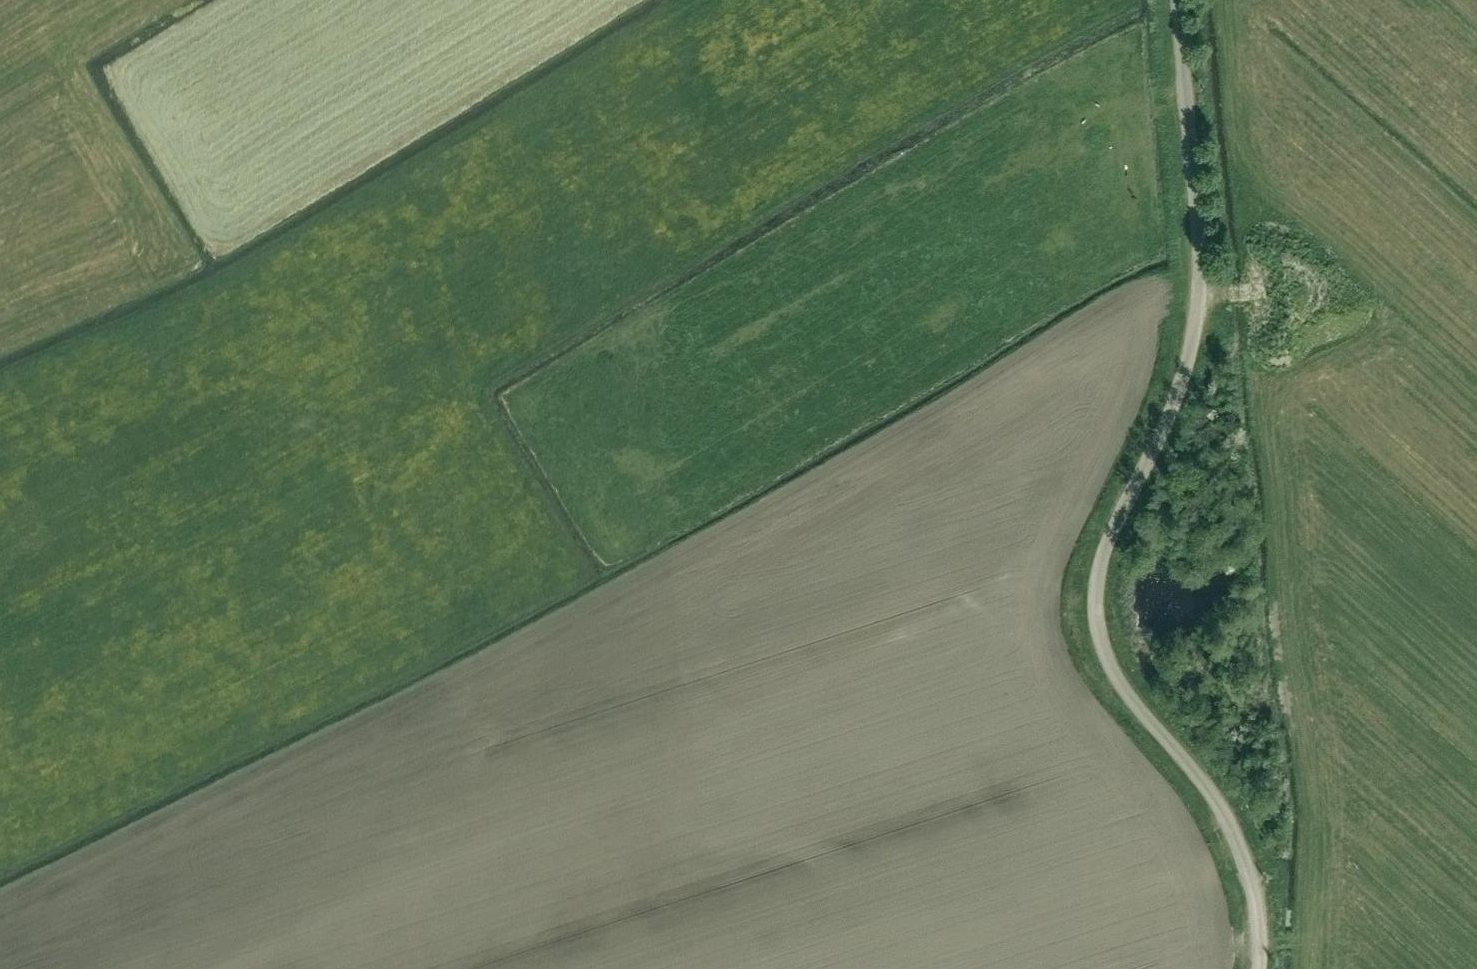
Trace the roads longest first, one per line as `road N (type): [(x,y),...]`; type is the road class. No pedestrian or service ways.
road 1 (unclassified): [(1259,968),(1256,905),(1234,835),(1116,676),(1096,614),(1107,544),(1174,402),(1193,336),(1199,234),(1178,0)]

